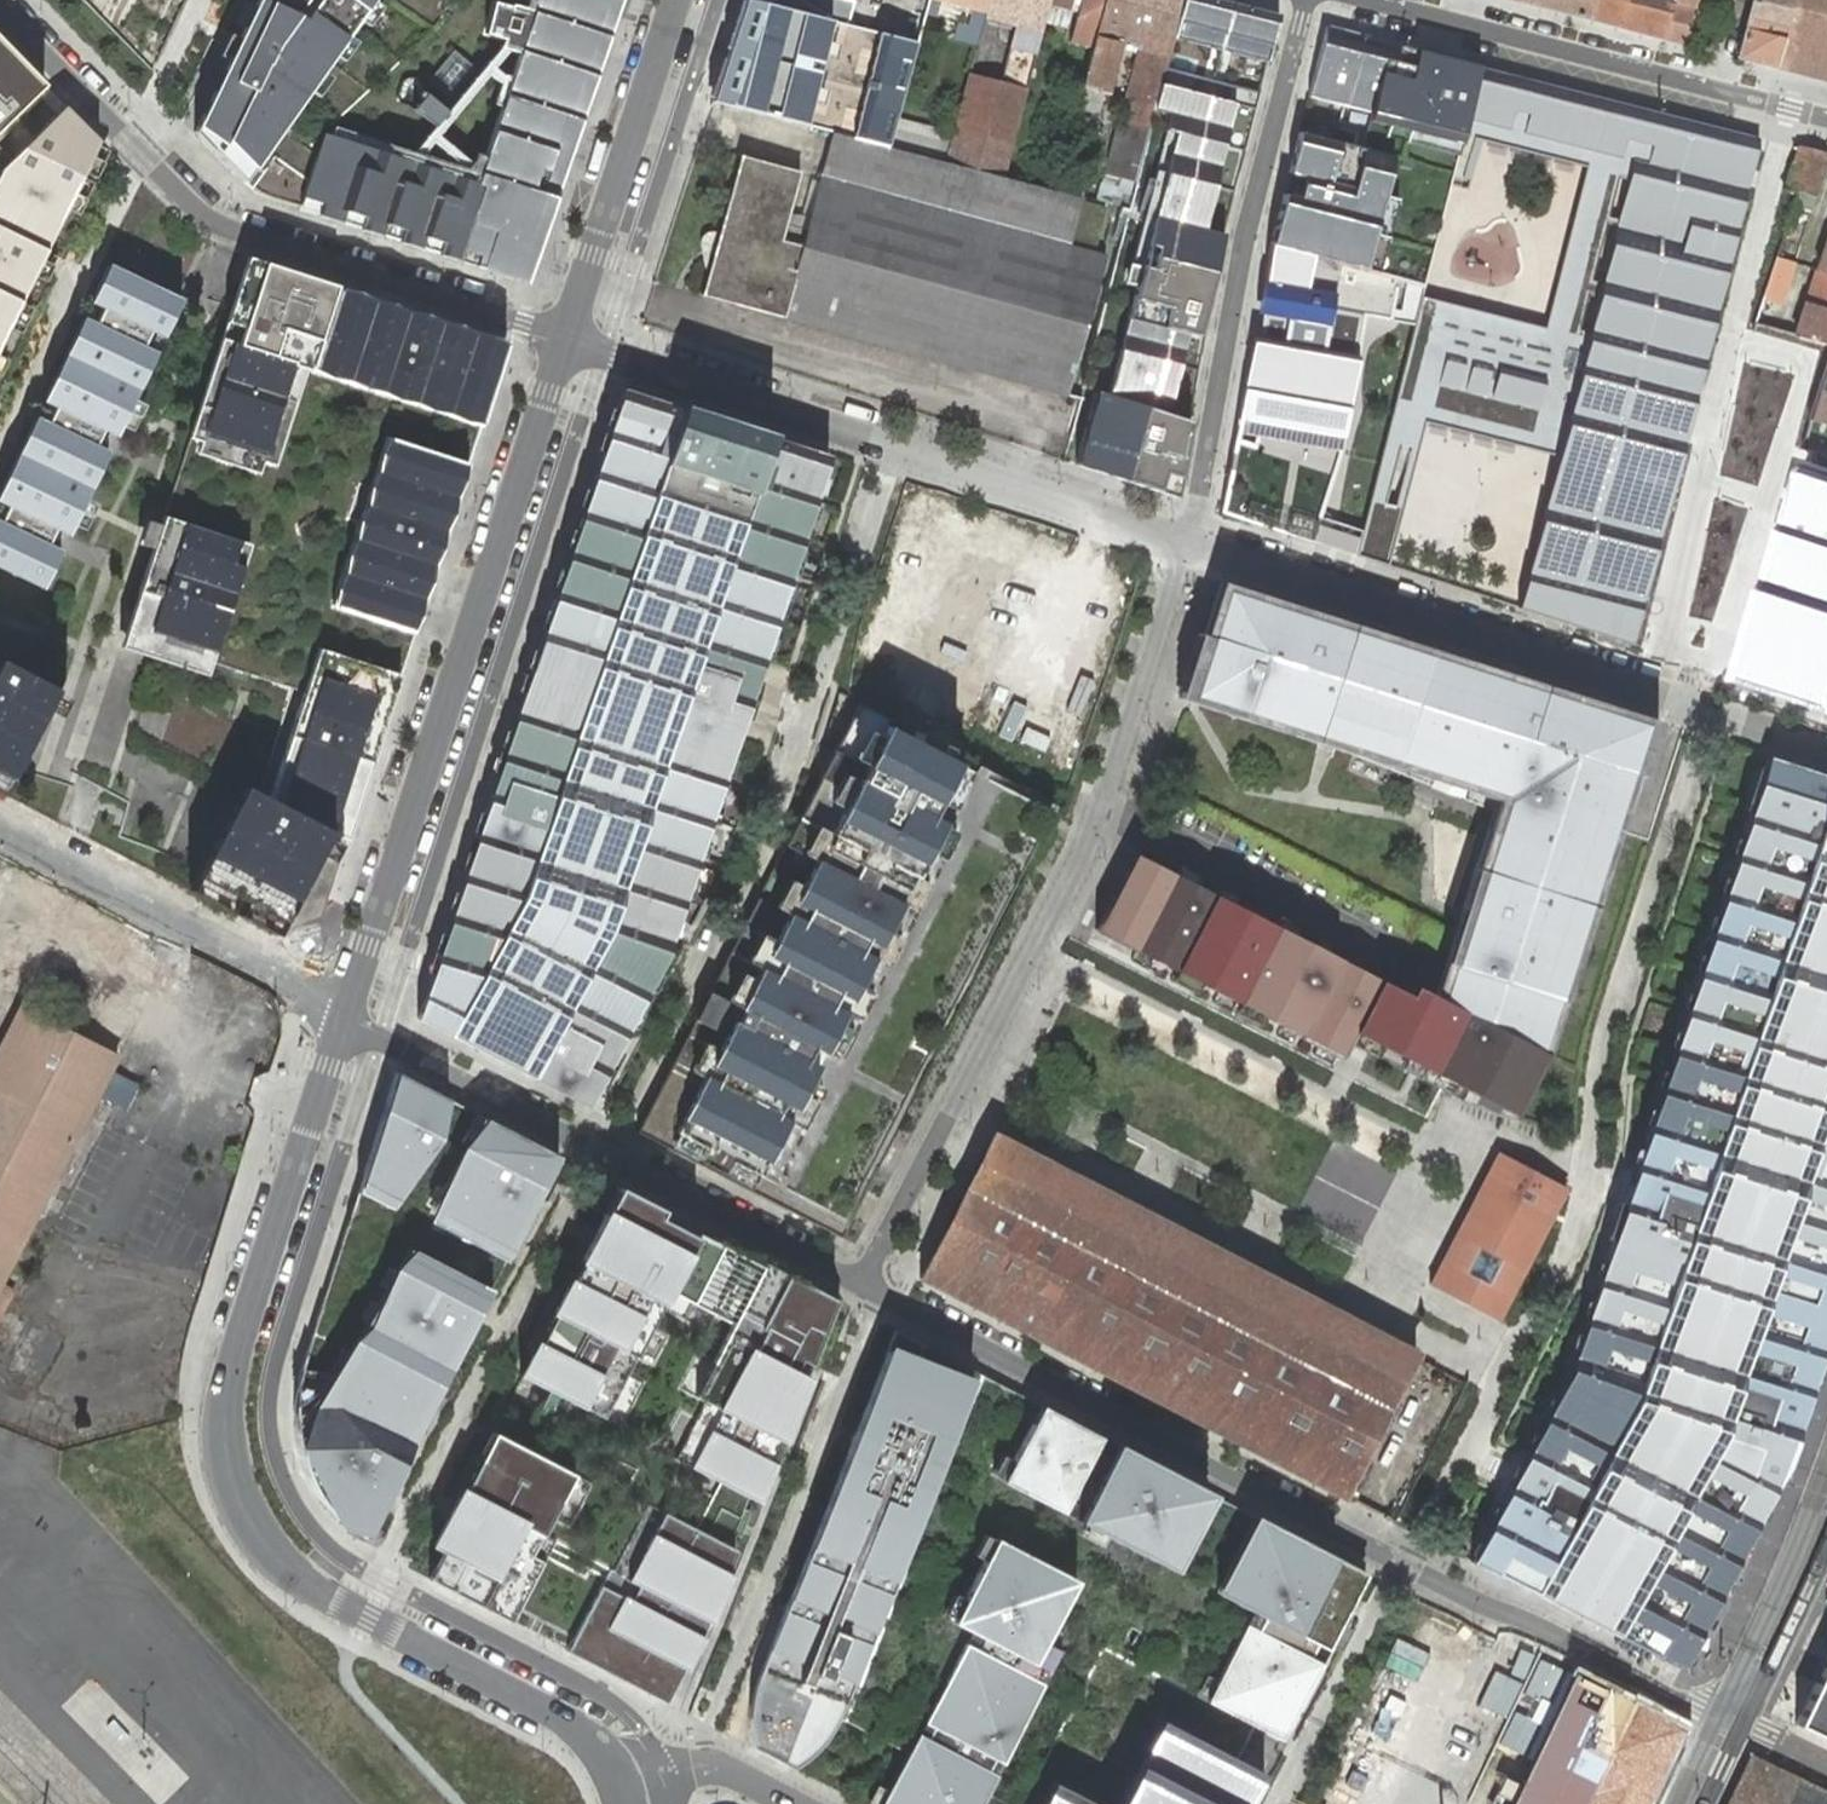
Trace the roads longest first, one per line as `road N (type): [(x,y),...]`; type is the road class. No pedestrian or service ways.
road 1 (residential): [(625,1785),(603,1748),(560,1718),(320,1589),(283,1559),(233,1485),(223,1419),(228,1375),(347,1007)]
road 2 (residential): [(859,1286),(1742,1729)]
road 3 (residential): [(859,1286),(1075,876),(1185,544)]
road 4 (residential): [(566,340),(347,1007)]
road 5 (residential): [(1185,544),(1826,756)]
road 6 (residential): [(566,340),(210,220),(0,8)]
road 7 (residential): [(566,340),(1185,544)]
road 8 (residential): [(347,1007),(380,1043),(604,1145),(859,1286)]
road 9 (residential): [(1307,0),(1243,239),(1185,544)]
road 10 (residential): [(1366,0),(1826,119)]
road 11 (residential): [(347,1007),(0,826)]
road 12 (residential): [(676,0),(566,340)]
road 13 (tertiary): [(1742,1729),(1826,1542)]
road 14 (residential): [(796,1803),(737,1774),(708,1769),(625,1785)]

